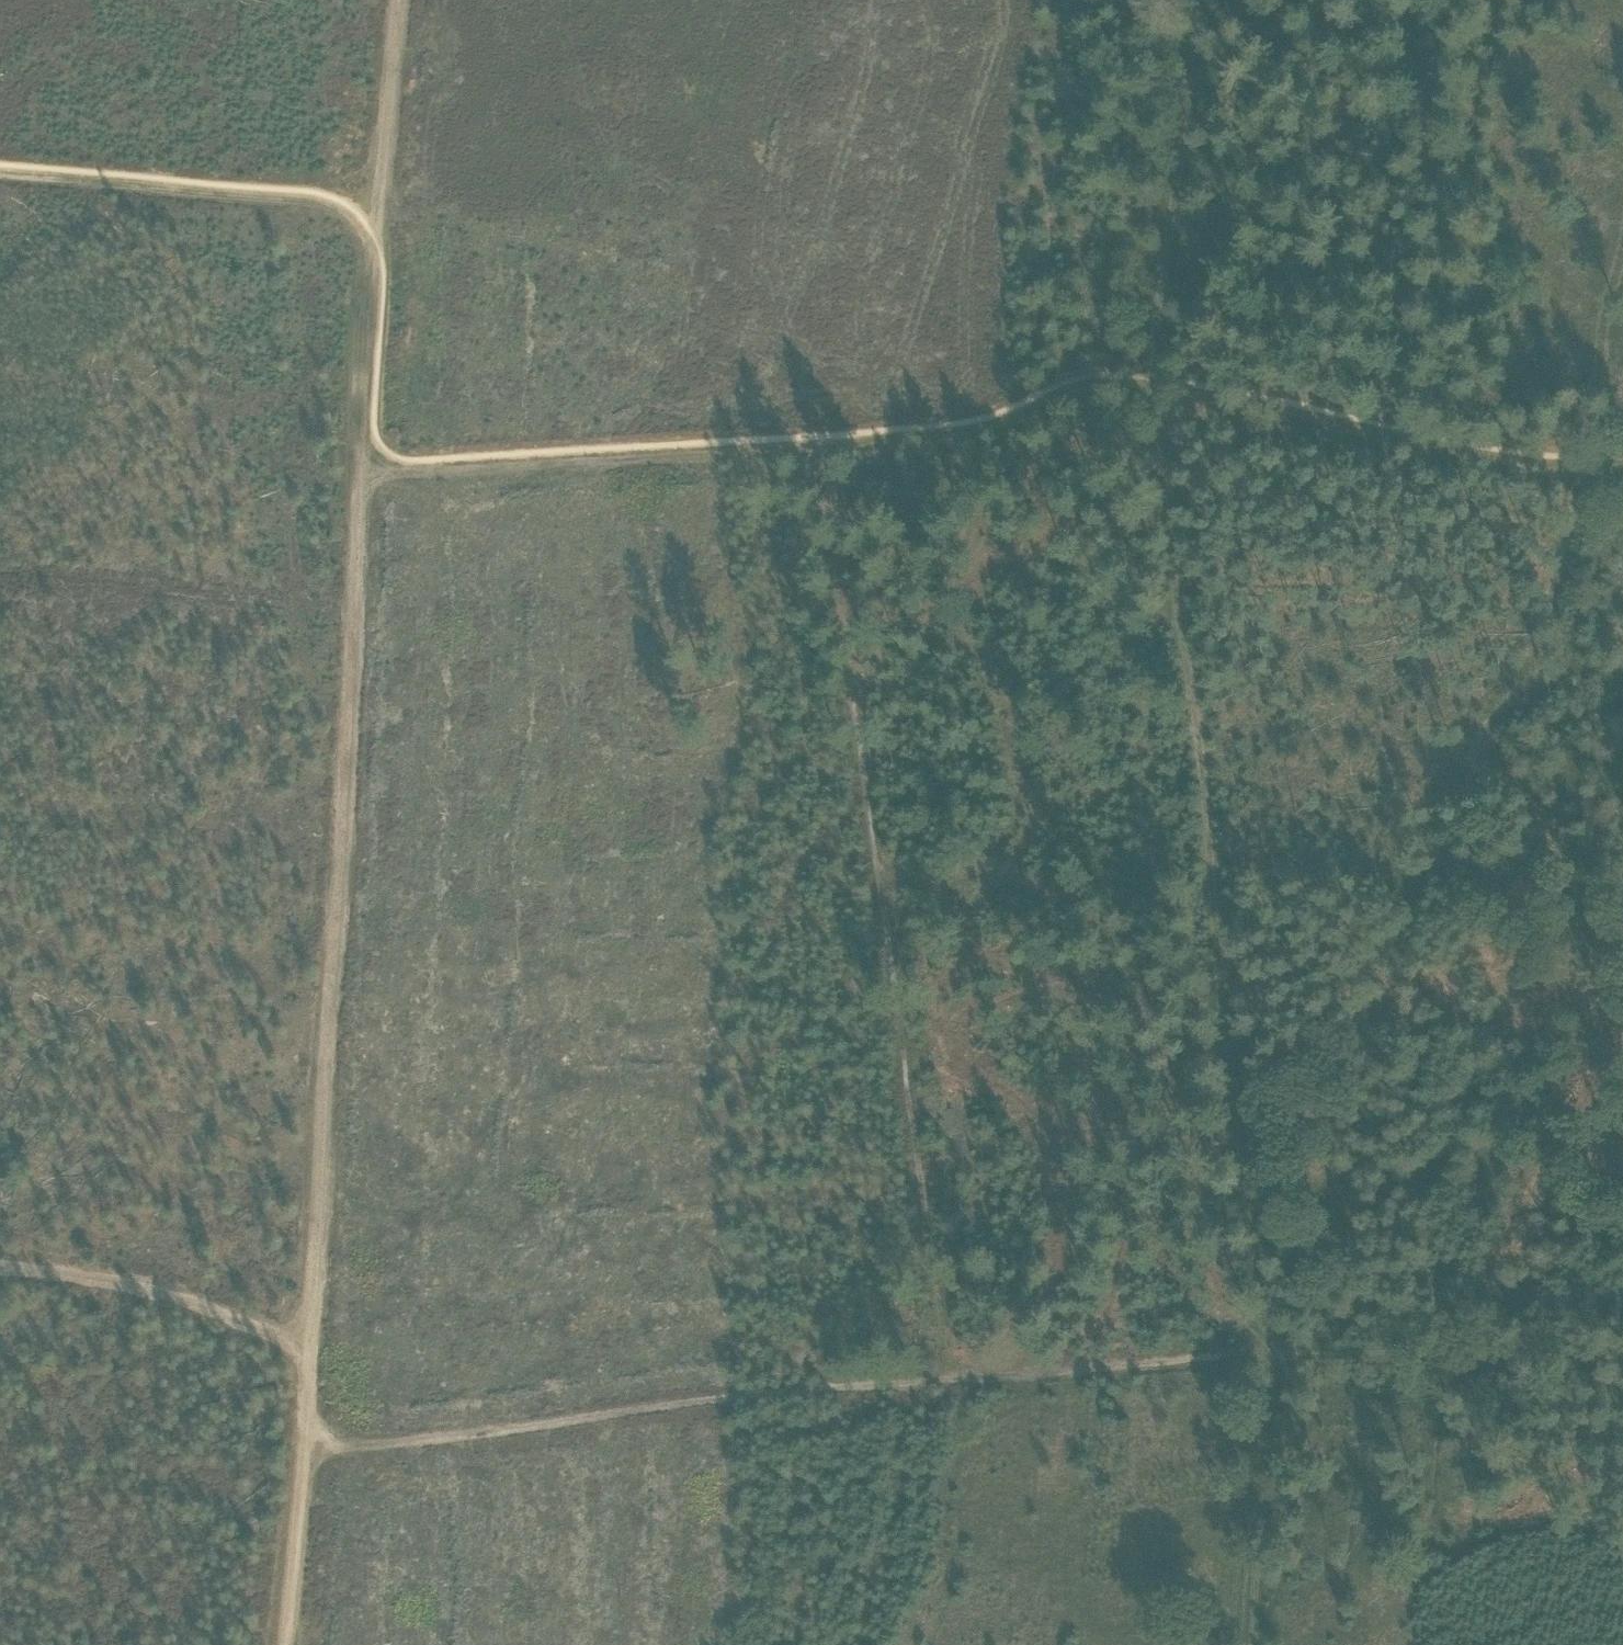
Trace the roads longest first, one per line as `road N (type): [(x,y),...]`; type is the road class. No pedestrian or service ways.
road 1 (track): [(1260,1351),(938,1377),(297,1452)]
road 2 (track): [(1260,1351),(1156,416)]
road 3 (track): [(821,447),(938,1377)]
road 4 (track): [(359,477),(308,1340)]
road 5 (track): [(1156,416),(359,477)]
road 6 (track): [(1156,416),(1622,479)]
road 7 (track): [(1194,0),(1150,376)]
road 8 (track): [(0,172),(373,209)]
road 9 (track): [(1622,1366),(1260,1351)]
road 10 (track): [(0,1270),(114,1281),(308,1340)]
road 11 (track): [(1246,1644),(1260,1351)]
road 12 (track): [(373,209),(359,477)]
road 13 (track): [(389,0),(373,209)]
road 14 (track): [(297,1452),(283,1644)]

